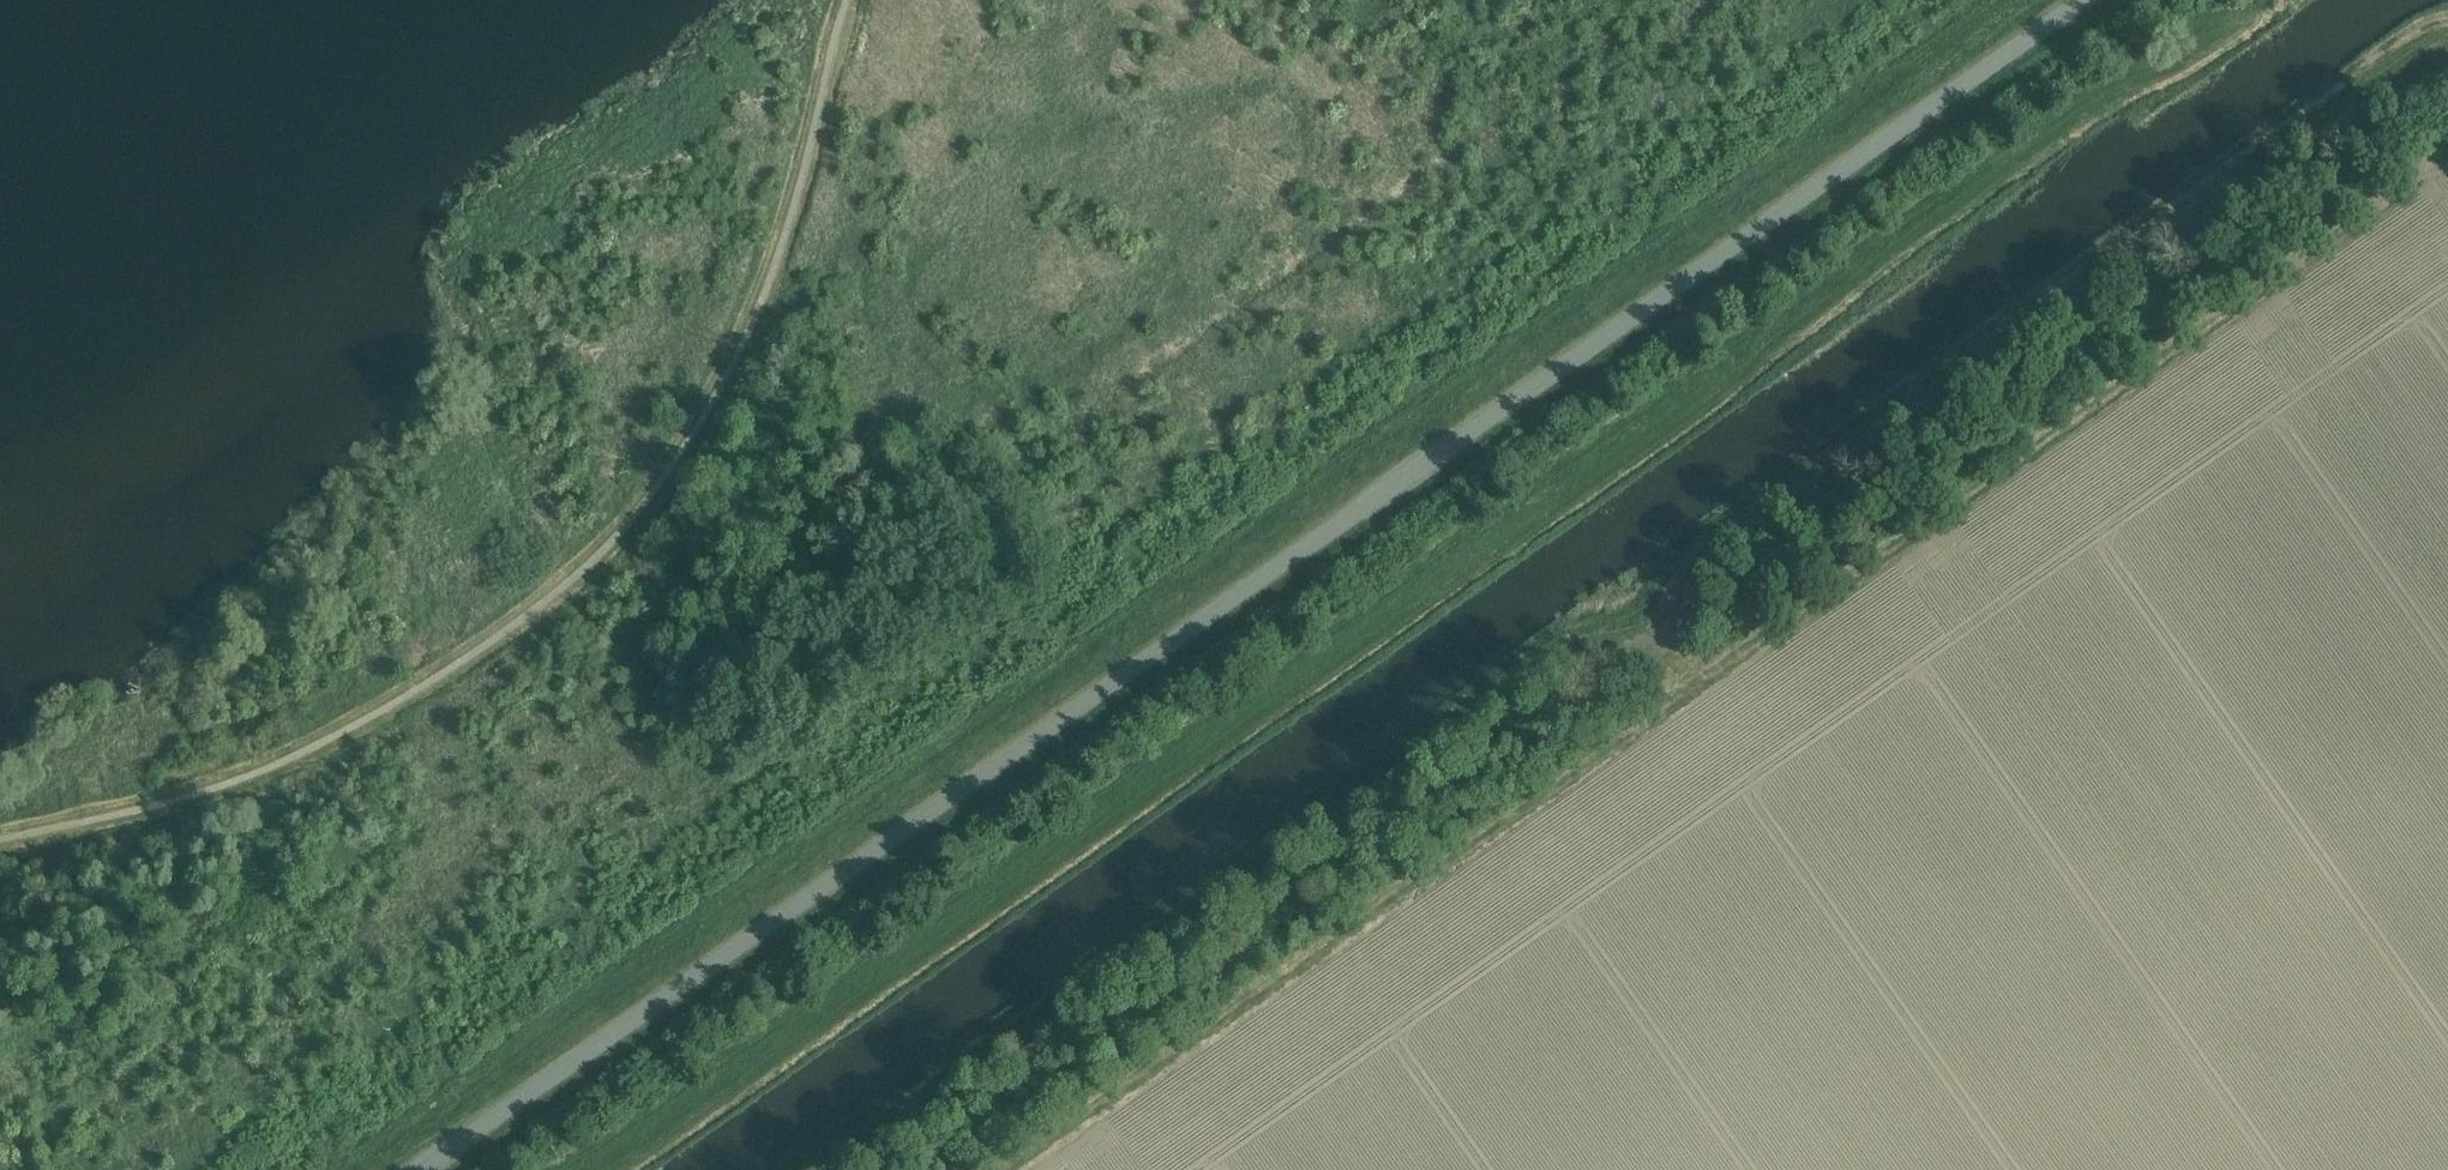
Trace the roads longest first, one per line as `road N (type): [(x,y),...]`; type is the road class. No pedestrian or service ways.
road 1 (unclassified): [(419,1169),(2083,0)]

